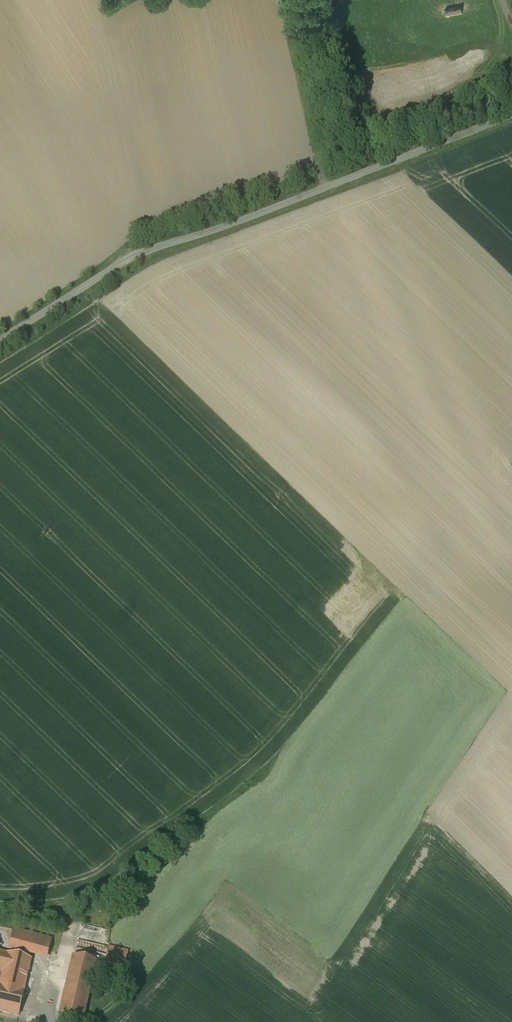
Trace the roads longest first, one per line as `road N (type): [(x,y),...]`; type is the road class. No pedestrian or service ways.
road 1 (unclassified): [(0,339),(125,257),(511,115)]
road 2 (track): [(320,163),(511,73)]
road 3 (track): [(328,187),(282,0)]

